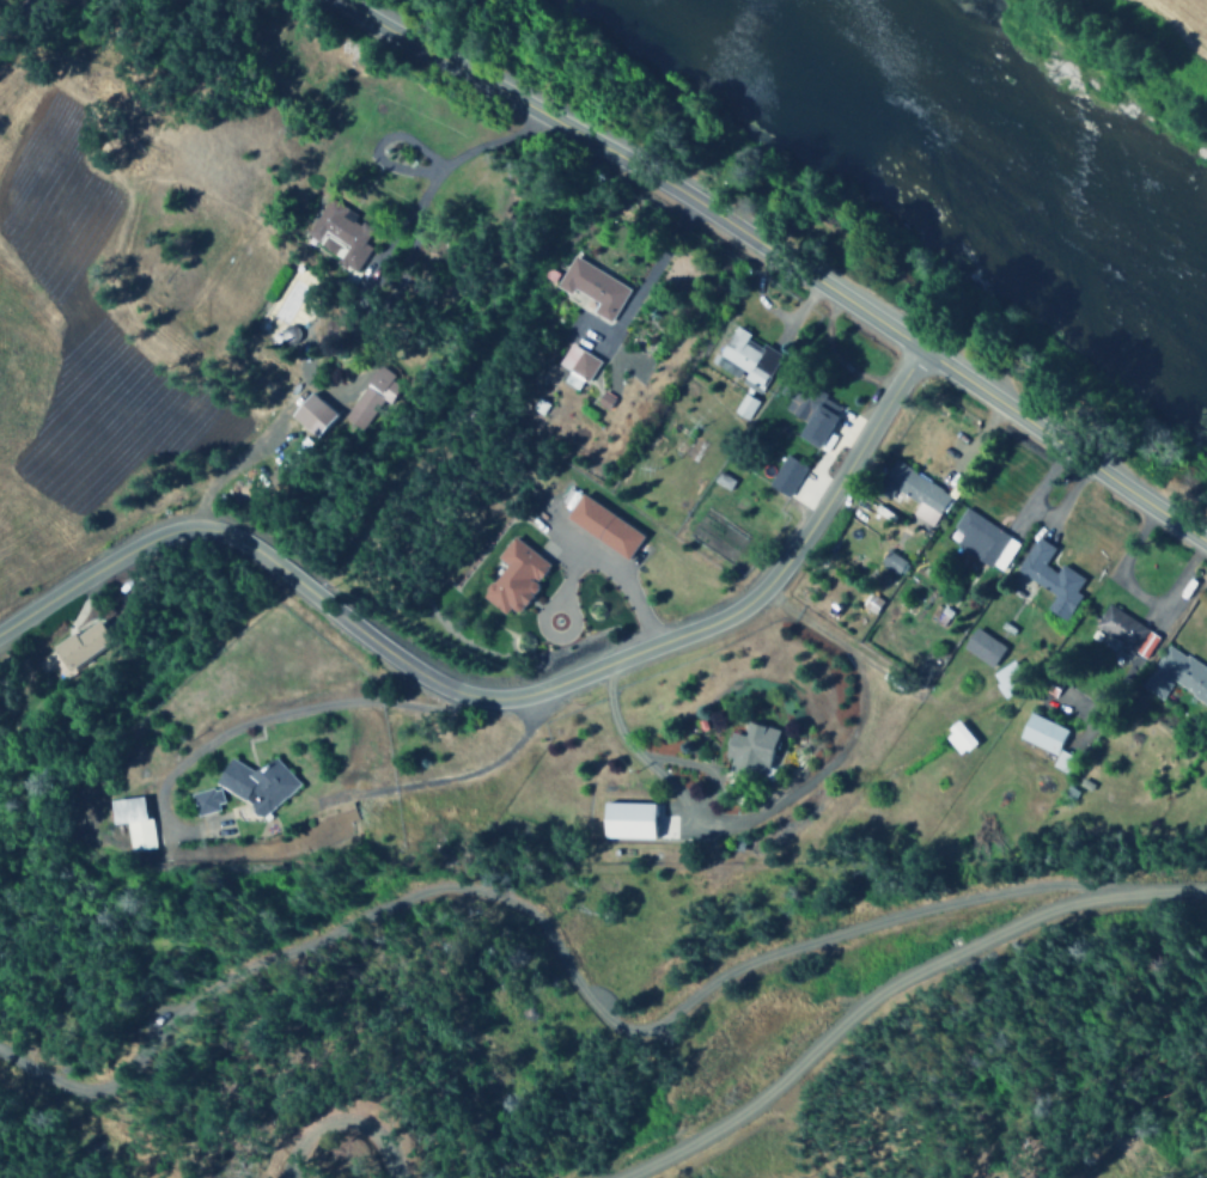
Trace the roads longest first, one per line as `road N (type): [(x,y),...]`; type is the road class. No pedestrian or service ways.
road 1 (track): [(1139,895),(1060,883),(999,889),(754,962),(652,1026),(606,1012),(534,916),(458,889),(427,890),(211,965),(142,1072),(99,1090),(0,1049)]
road 2 (residential): [(0,631),(152,539),(214,533),(250,544),(439,676),(470,689),(535,686),(748,596),(864,447),(918,352)]
road 3 (secondary): [(918,352),(862,306),(628,158),(350,0)]
road 4 (secondary): [(1206,540),(918,352)]

